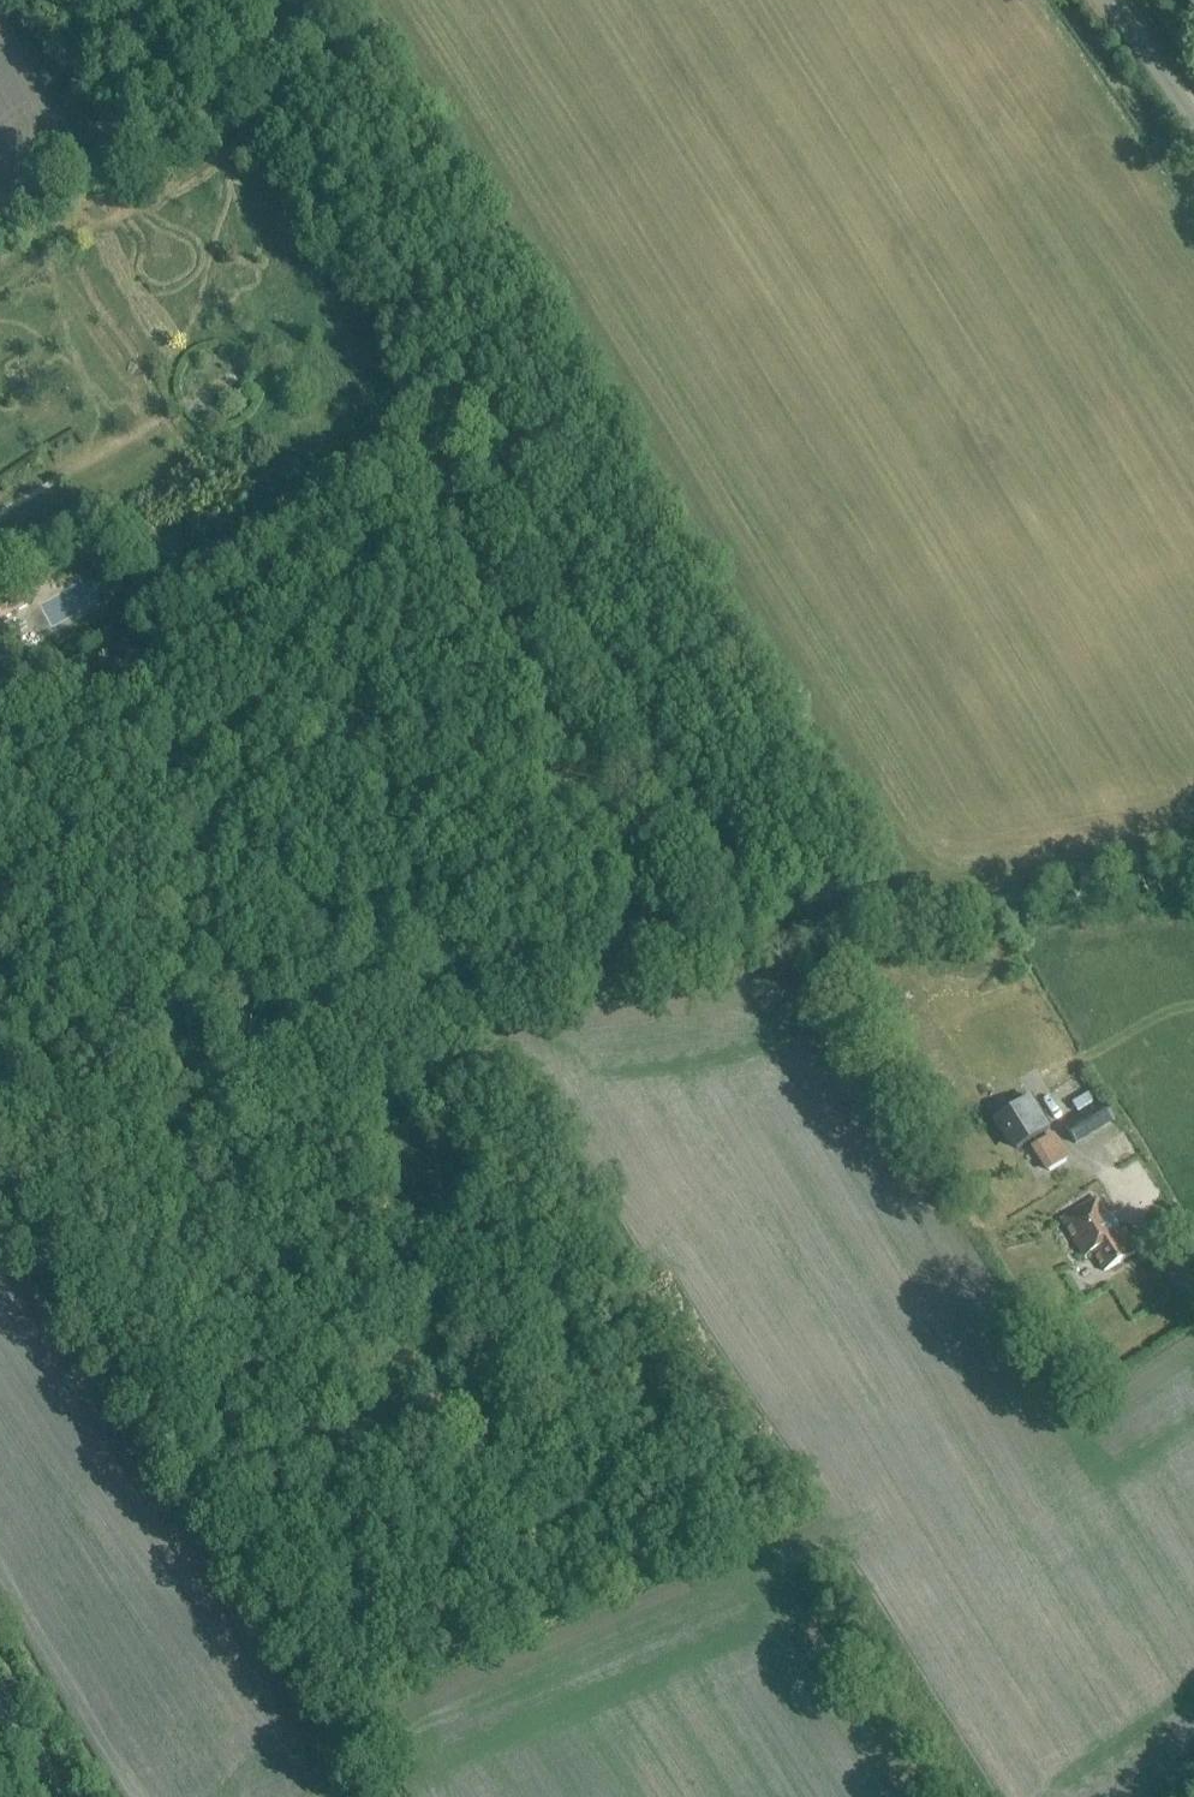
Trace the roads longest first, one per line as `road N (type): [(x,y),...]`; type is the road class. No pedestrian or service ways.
road 1 (unclassified): [(1193,131),(1102,0)]

